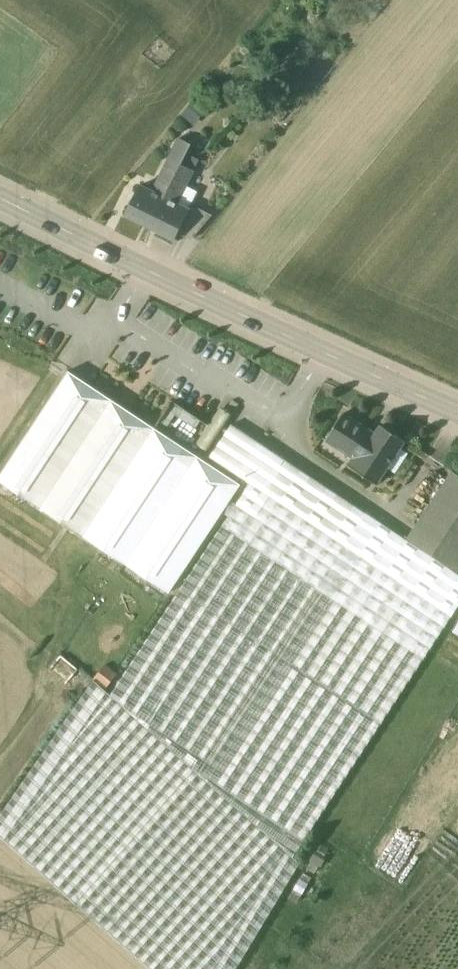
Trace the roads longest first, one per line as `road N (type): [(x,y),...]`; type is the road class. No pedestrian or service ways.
road 1 (tertiary): [(457,411),(0,199)]

